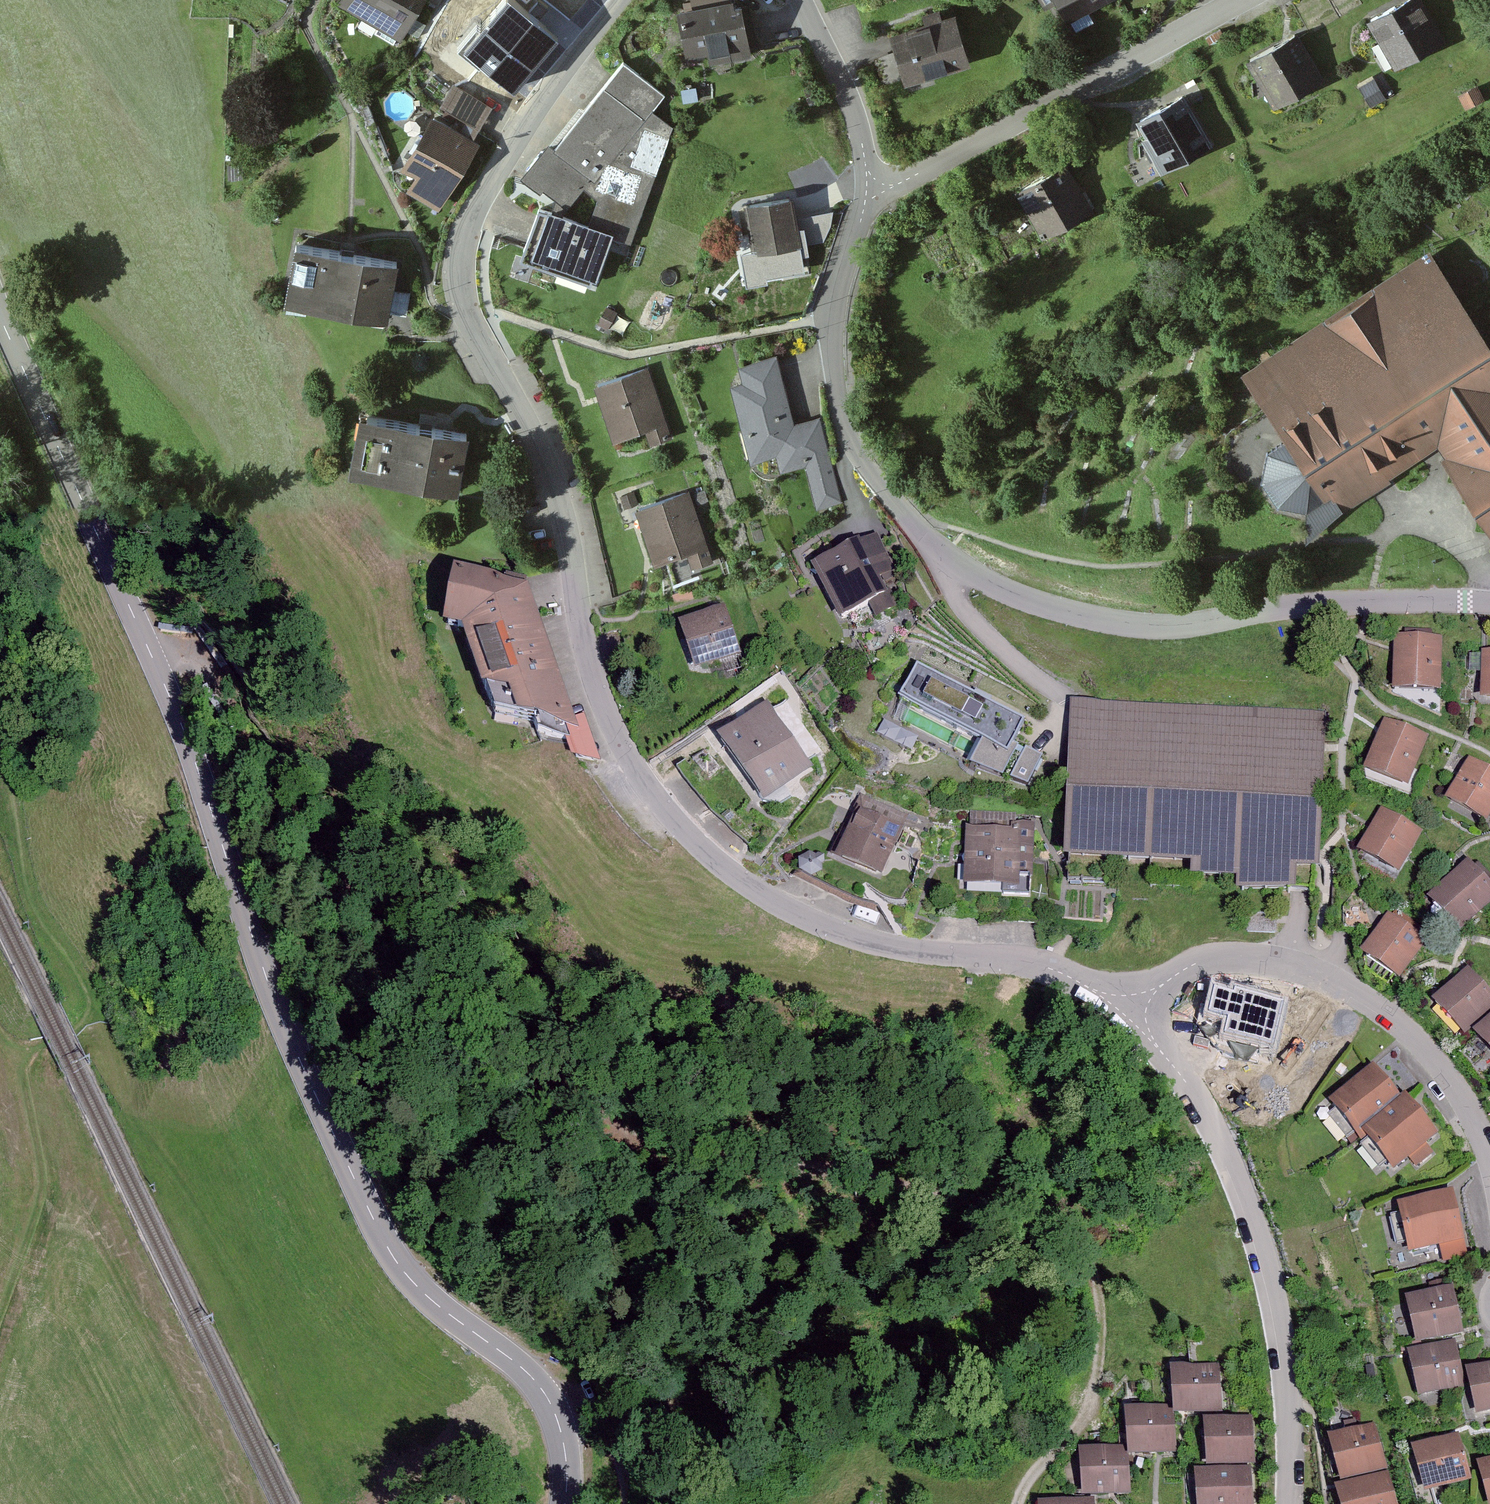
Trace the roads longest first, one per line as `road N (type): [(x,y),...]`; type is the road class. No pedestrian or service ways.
road 1 (track): [(1017,1503),(1031,1475),(1092,1405),(1104,1282),(1081,1240),(1057,1220),(773,1155),(675,1143),(574,1099),(423,955),(182,671),(169,659),(153,658)]
road 2 (residential): [(623,0),(531,120),(478,209),(461,267),(464,297),(564,513),(589,665),(609,722),(639,778),(688,837),(745,884),(804,916),(863,940),(1041,965),(1134,1005)]
road 3 (tertiary): [(0,316),(173,705),(278,1011),(377,1227),(415,1283),(538,1383),(561,1433),(564,1503)]
road 4 (residential): [(875,188),(842,275),(832,329),(836,398),(862,458),(946,556),(1023,599),(1093,621),(1166,627),(1280,605),(1489,602)]
road 5 (residential): [(1134,1005),(1224,1145),(1252,1220),(1283,1382),(1286,1503)]
road 6 (residential): [(1134,1005),(1180,971),(1221,957),(1282,962),(1338,982),(1446,1072),(1489,1165)]
road 7 (residential): [(1238,0),(897,184),(875,188)]
road 8 (track): [(0,787),(20,894),(90,1008),(76,1025),(19,1055)]
road 9 (track): [(0,1319),(35,1221),(40,1176),(19,1055),(0,1032)]
road 10 (residential): [(801,0),(858,121),(875,188)]

